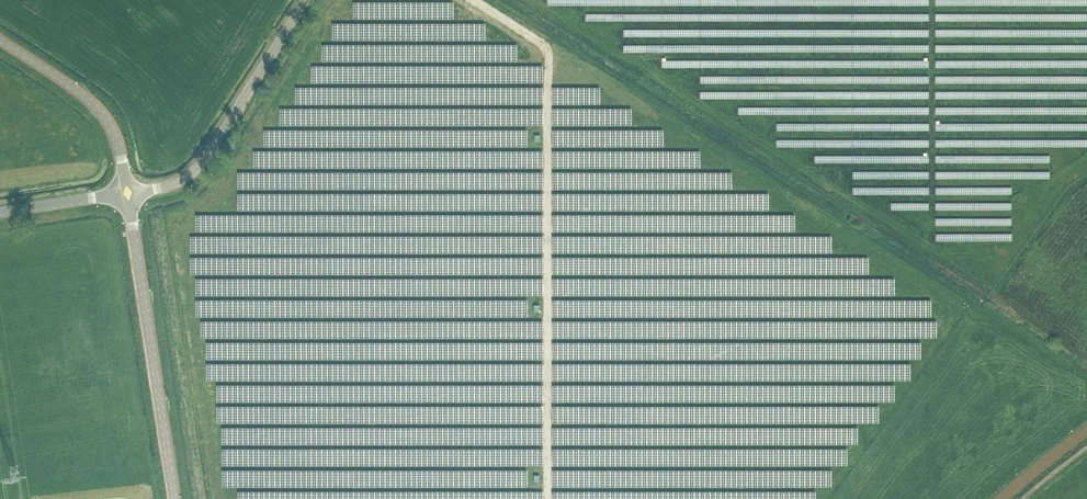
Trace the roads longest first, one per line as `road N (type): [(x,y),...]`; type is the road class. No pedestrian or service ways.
road 1 (tertiary): [(175,498),(127,192)]
road 2 (unclassified): [(127,192),(184,177),(204,160),(305,0)]
road 3 (tertiary): [(127,192),(102,110),(0,40)]
road 4 (unclassified): [(127,192),(0,211)]

